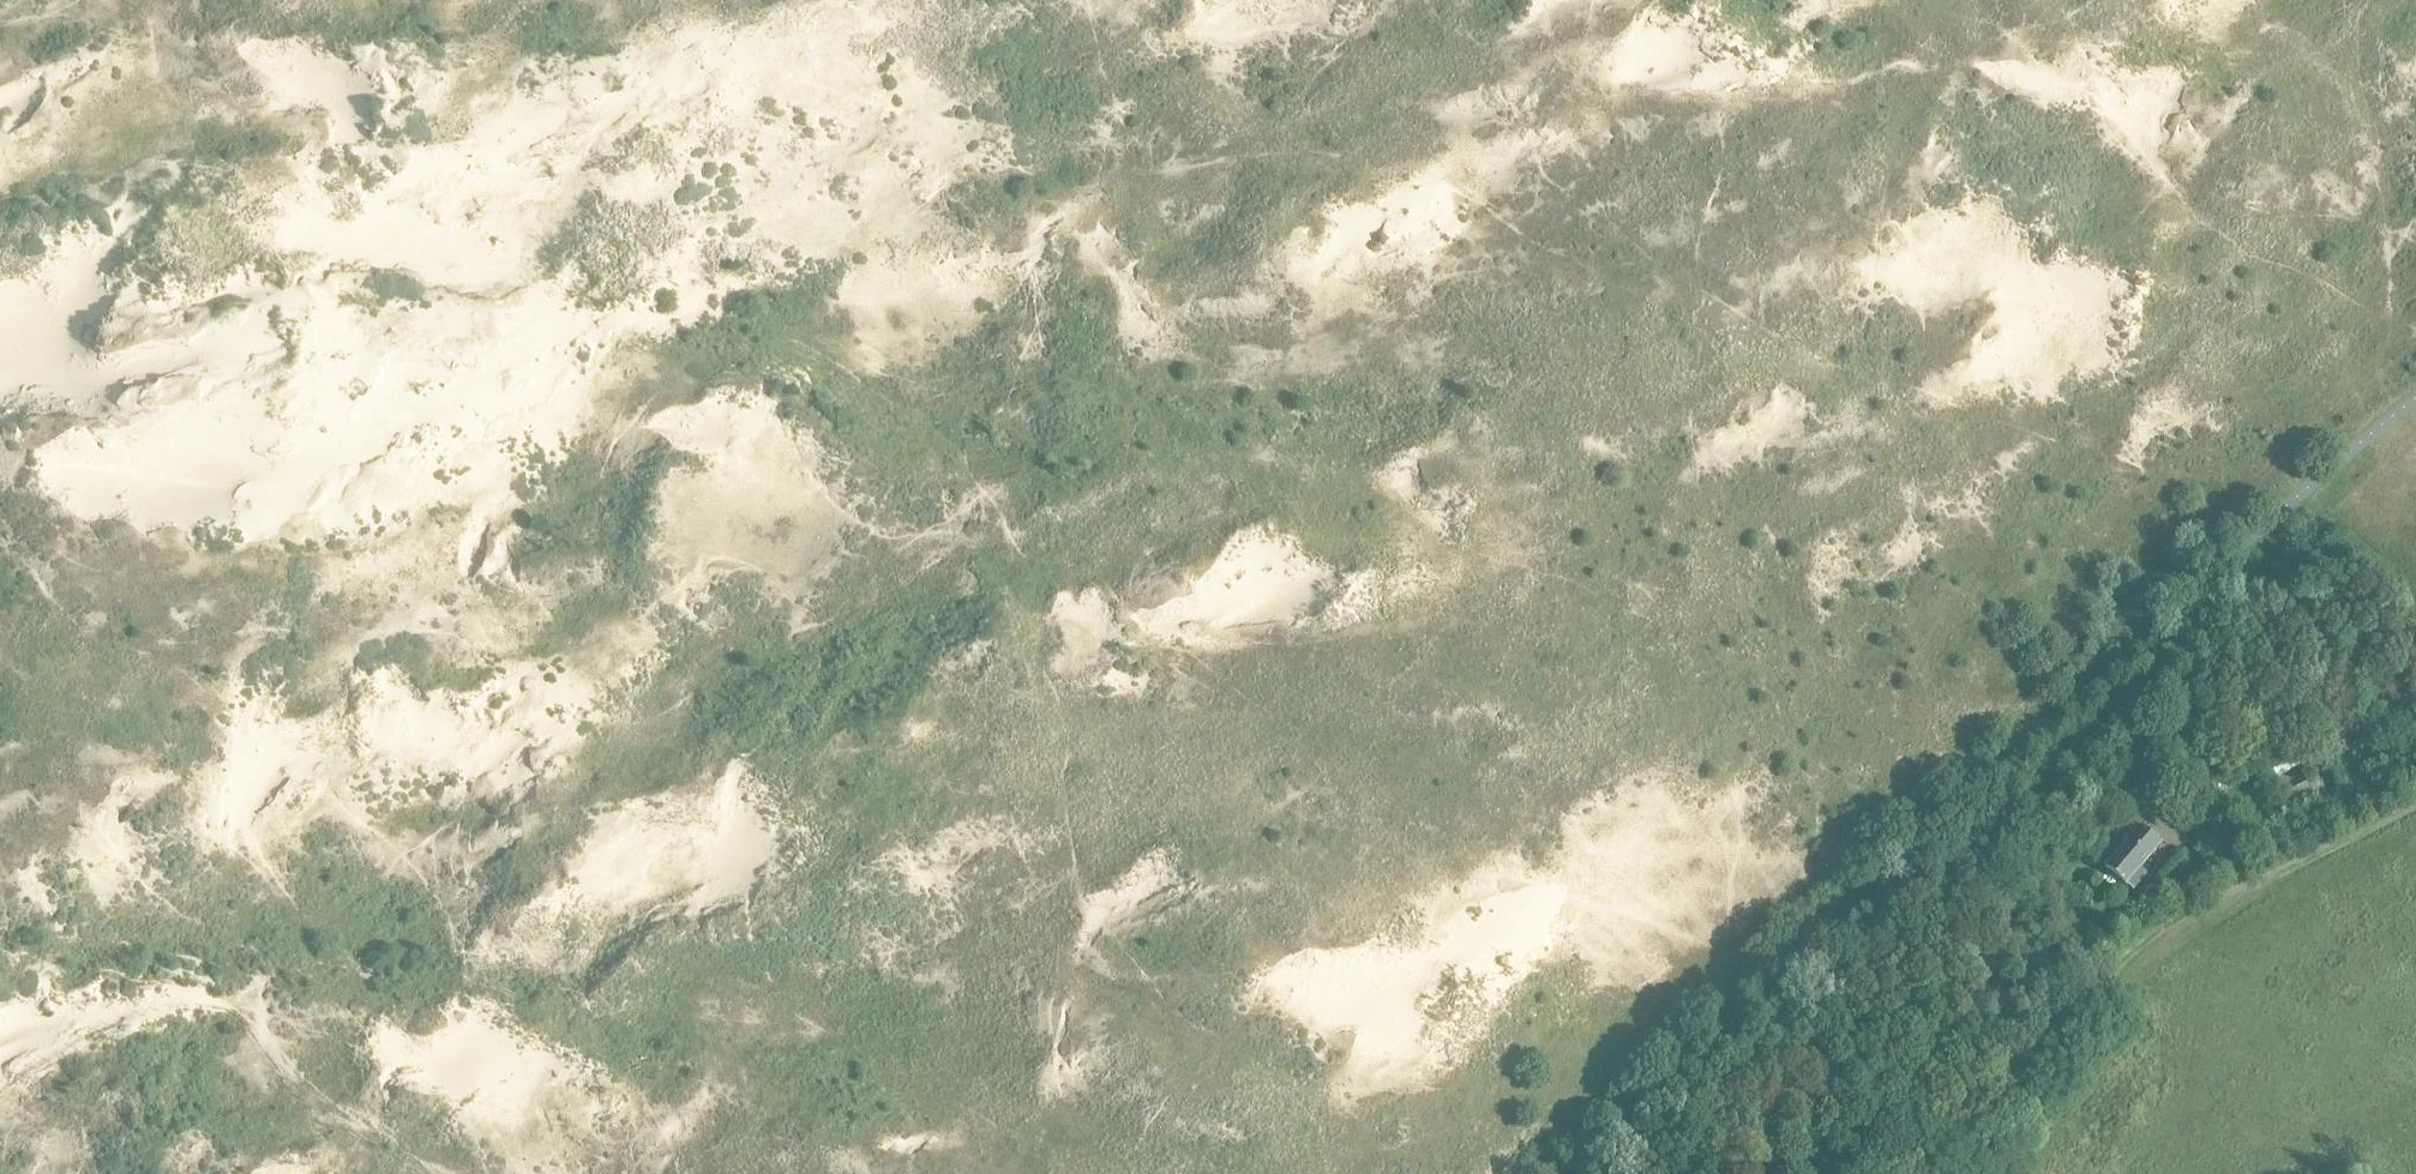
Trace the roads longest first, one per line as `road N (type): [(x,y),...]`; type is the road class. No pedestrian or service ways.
road 1 (track): [(1941,1173),(2131,955),(2245,885),(2415,801)]

